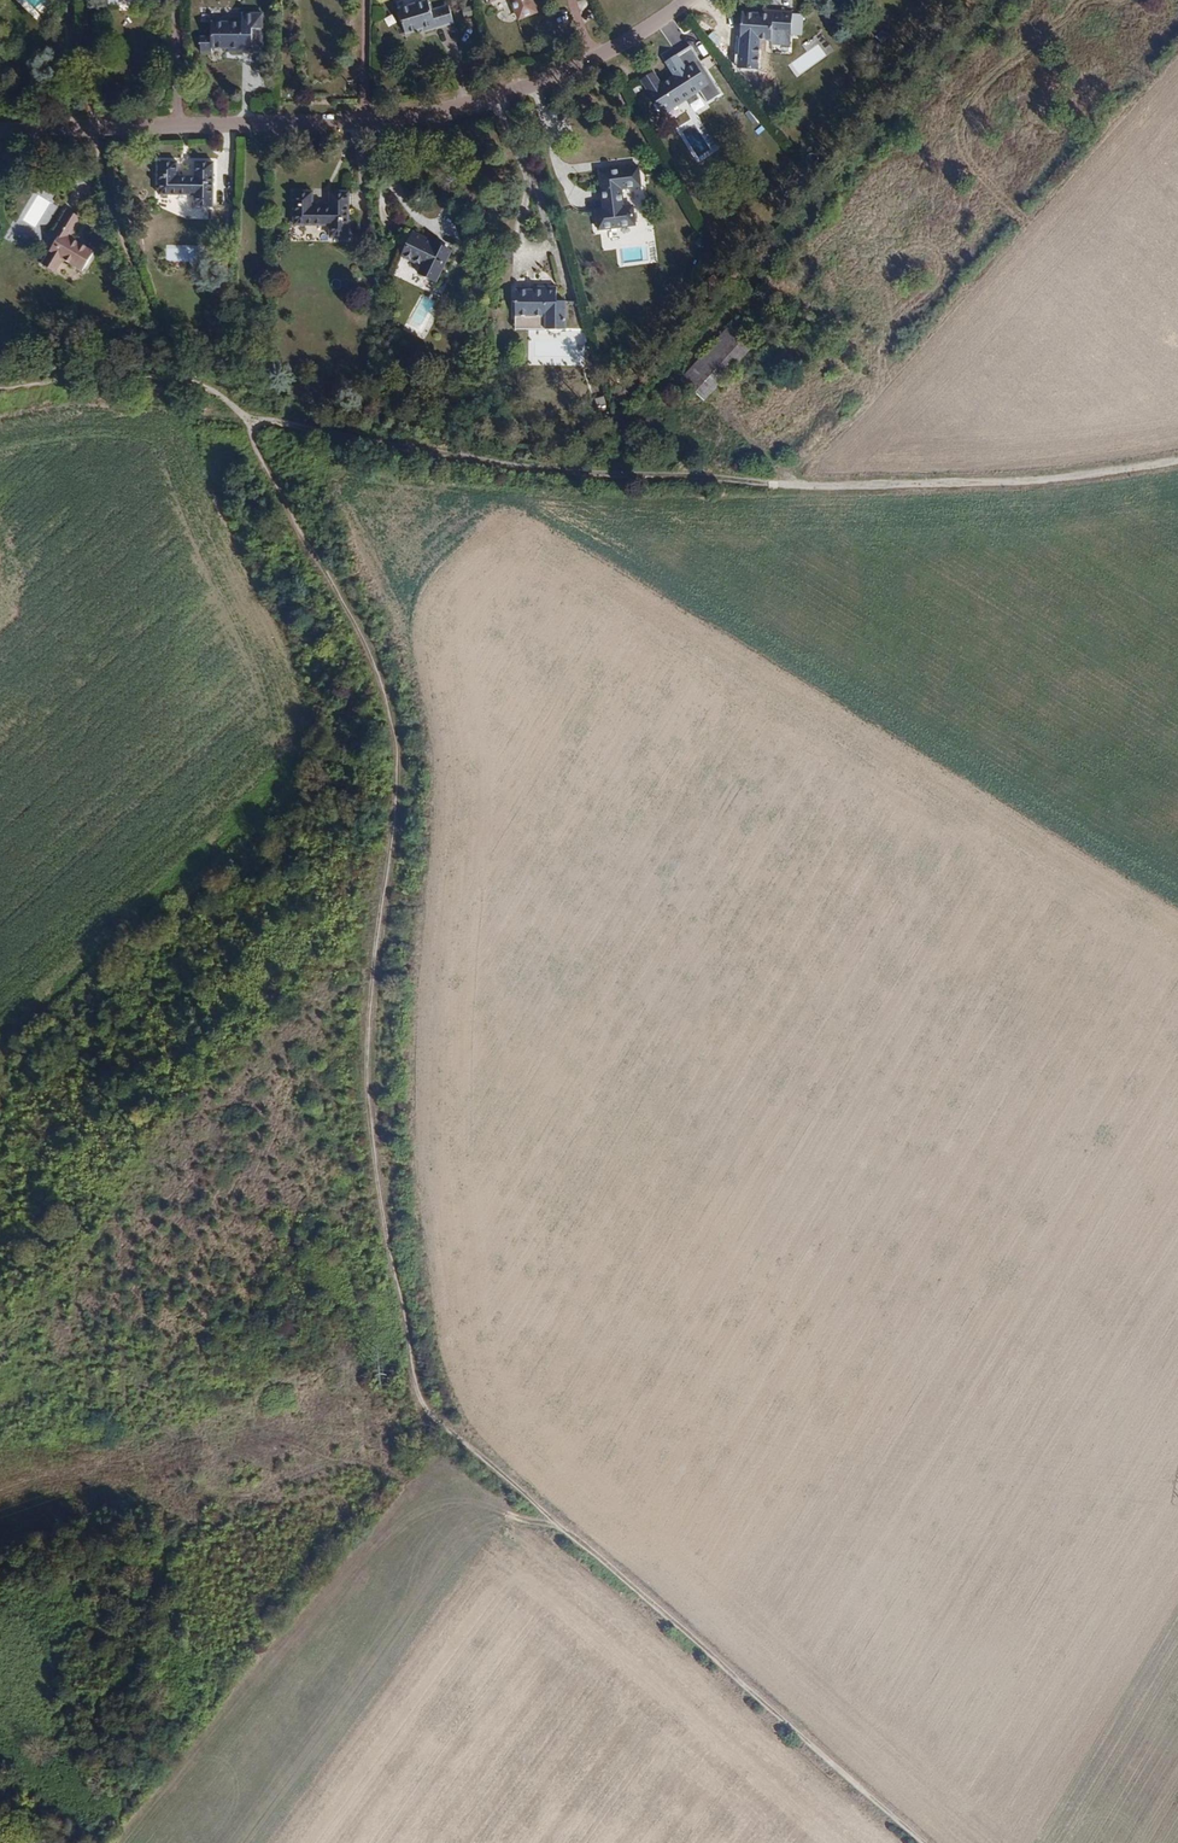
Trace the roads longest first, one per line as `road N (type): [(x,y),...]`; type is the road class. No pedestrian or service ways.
road 1 (track): [(255,424),(387,683),(401,758),(370,1049),(371,1119),(429,1413),(920,1842)]
road 2 (track): [(1177,461),(1112,474),(922,486),(626,480),(498,468),(255,424)]
road 3 (unclassified): [(0,131),(405,115),(532,84),(685,0)]
road 4 (track): [(86,0),(103,128),(132,254),(186,377)]
road 5 (track): [(0,389),(186,377)]

